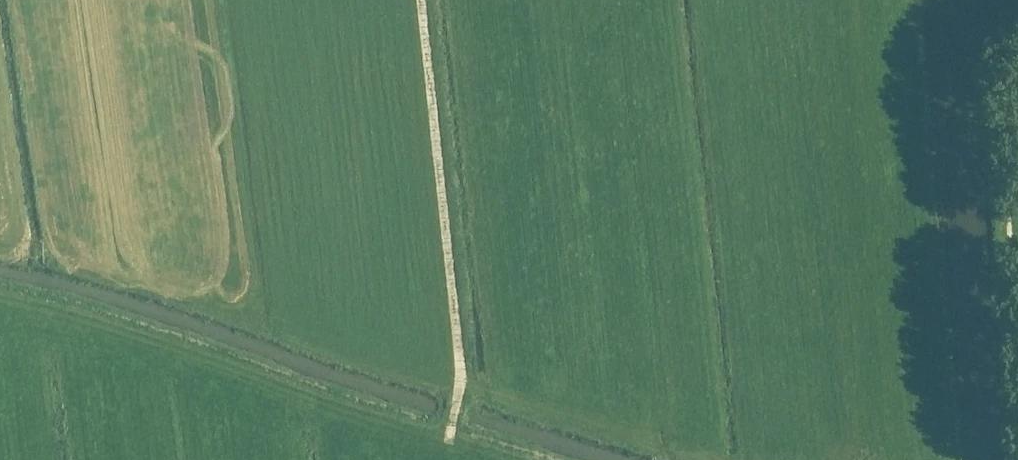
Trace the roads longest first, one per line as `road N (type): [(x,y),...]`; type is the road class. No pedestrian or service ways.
road 1 (track): [(450,433),(463,365),(424,0)]

